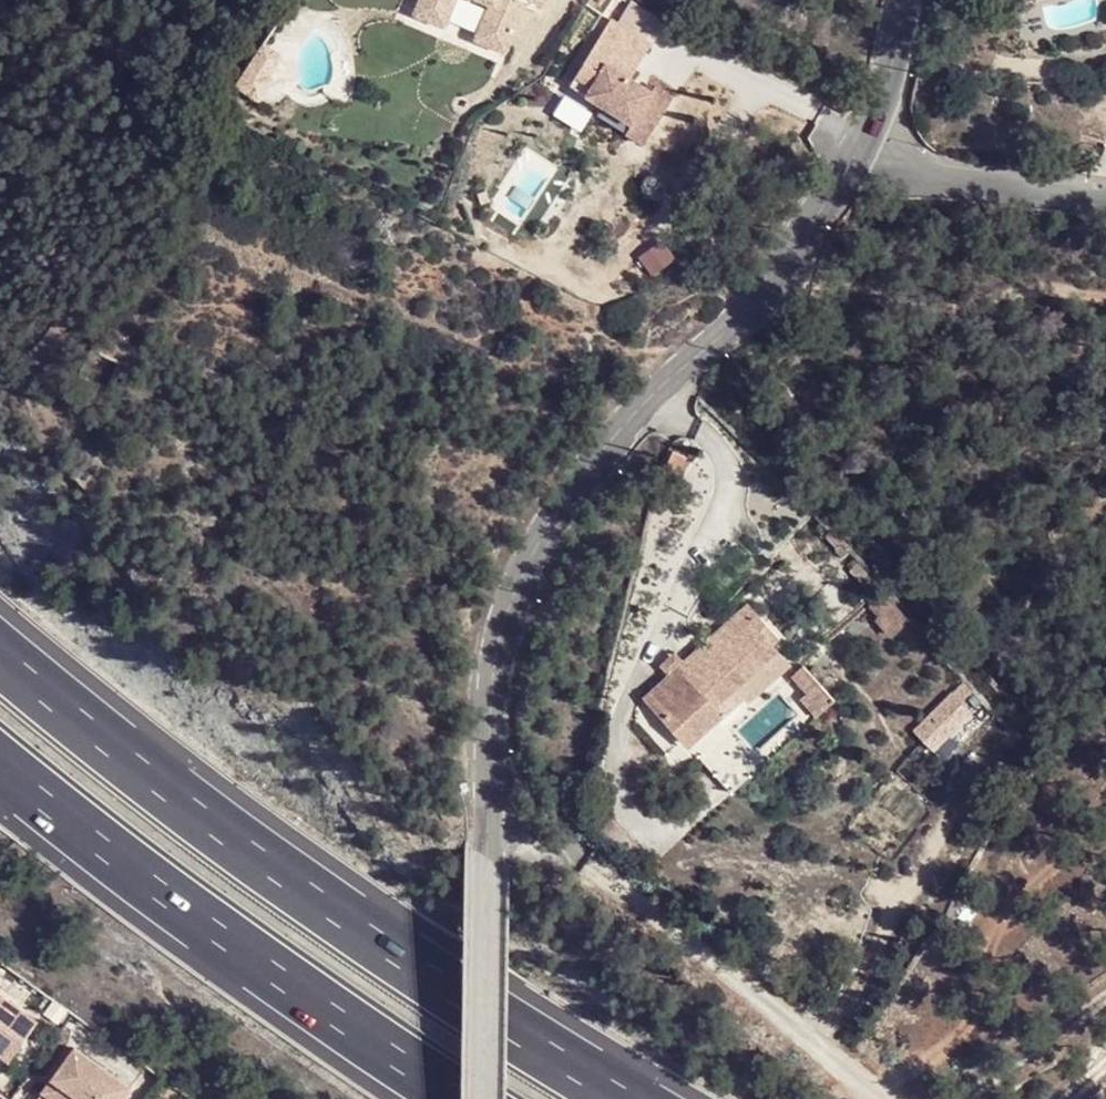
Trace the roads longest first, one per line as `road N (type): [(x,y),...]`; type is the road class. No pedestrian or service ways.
road 1 (residential): [(862,140),(778,274),(716,340),(639,402),(557,511),(518,580),(493,668),(481,1098)]
road 2 (motorway): [(614,1098),(435,987),(0,653)]
road 3 (motorway): [(0,761),(229,944),(462,1098)]
road 4 (residential): [(1105,198),(908,173),(862,140)]
road 5 (residential): [(904,0),(891,76),(862,140)]

